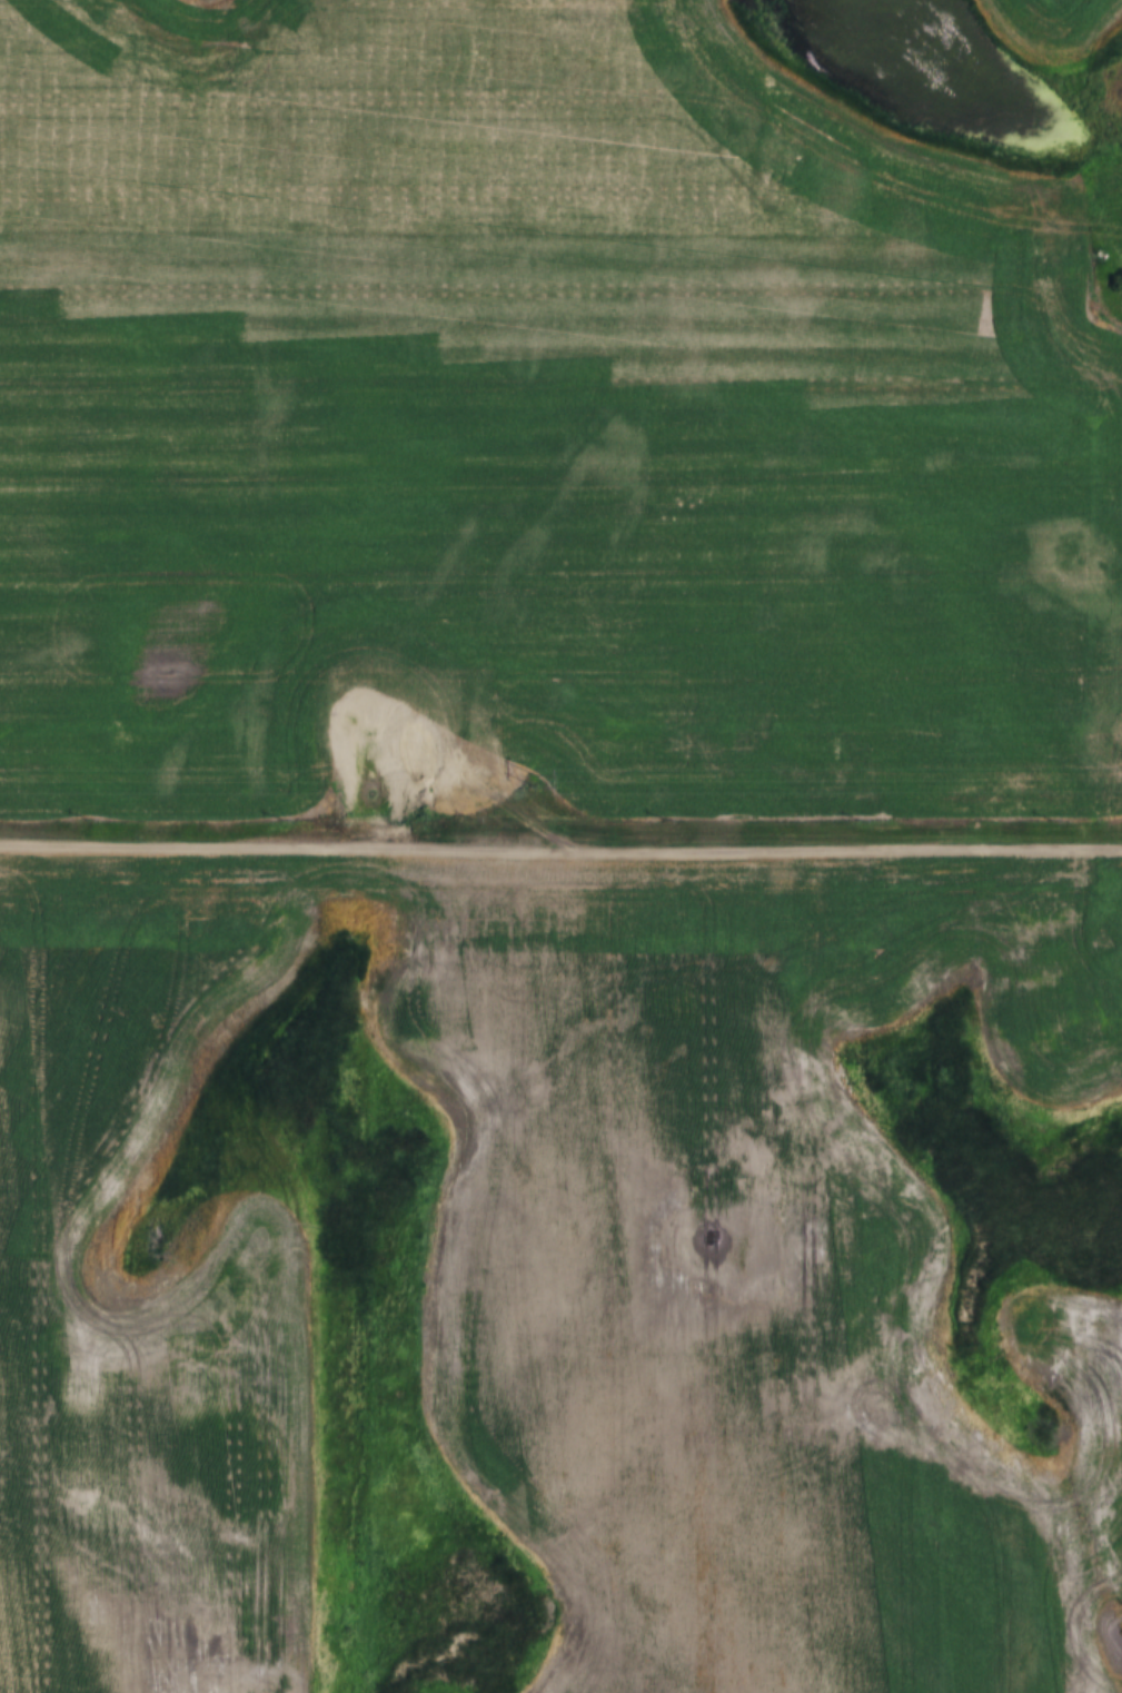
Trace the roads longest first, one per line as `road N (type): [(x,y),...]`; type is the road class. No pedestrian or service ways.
road 1 (track): [(0,852),(1121,853)]

